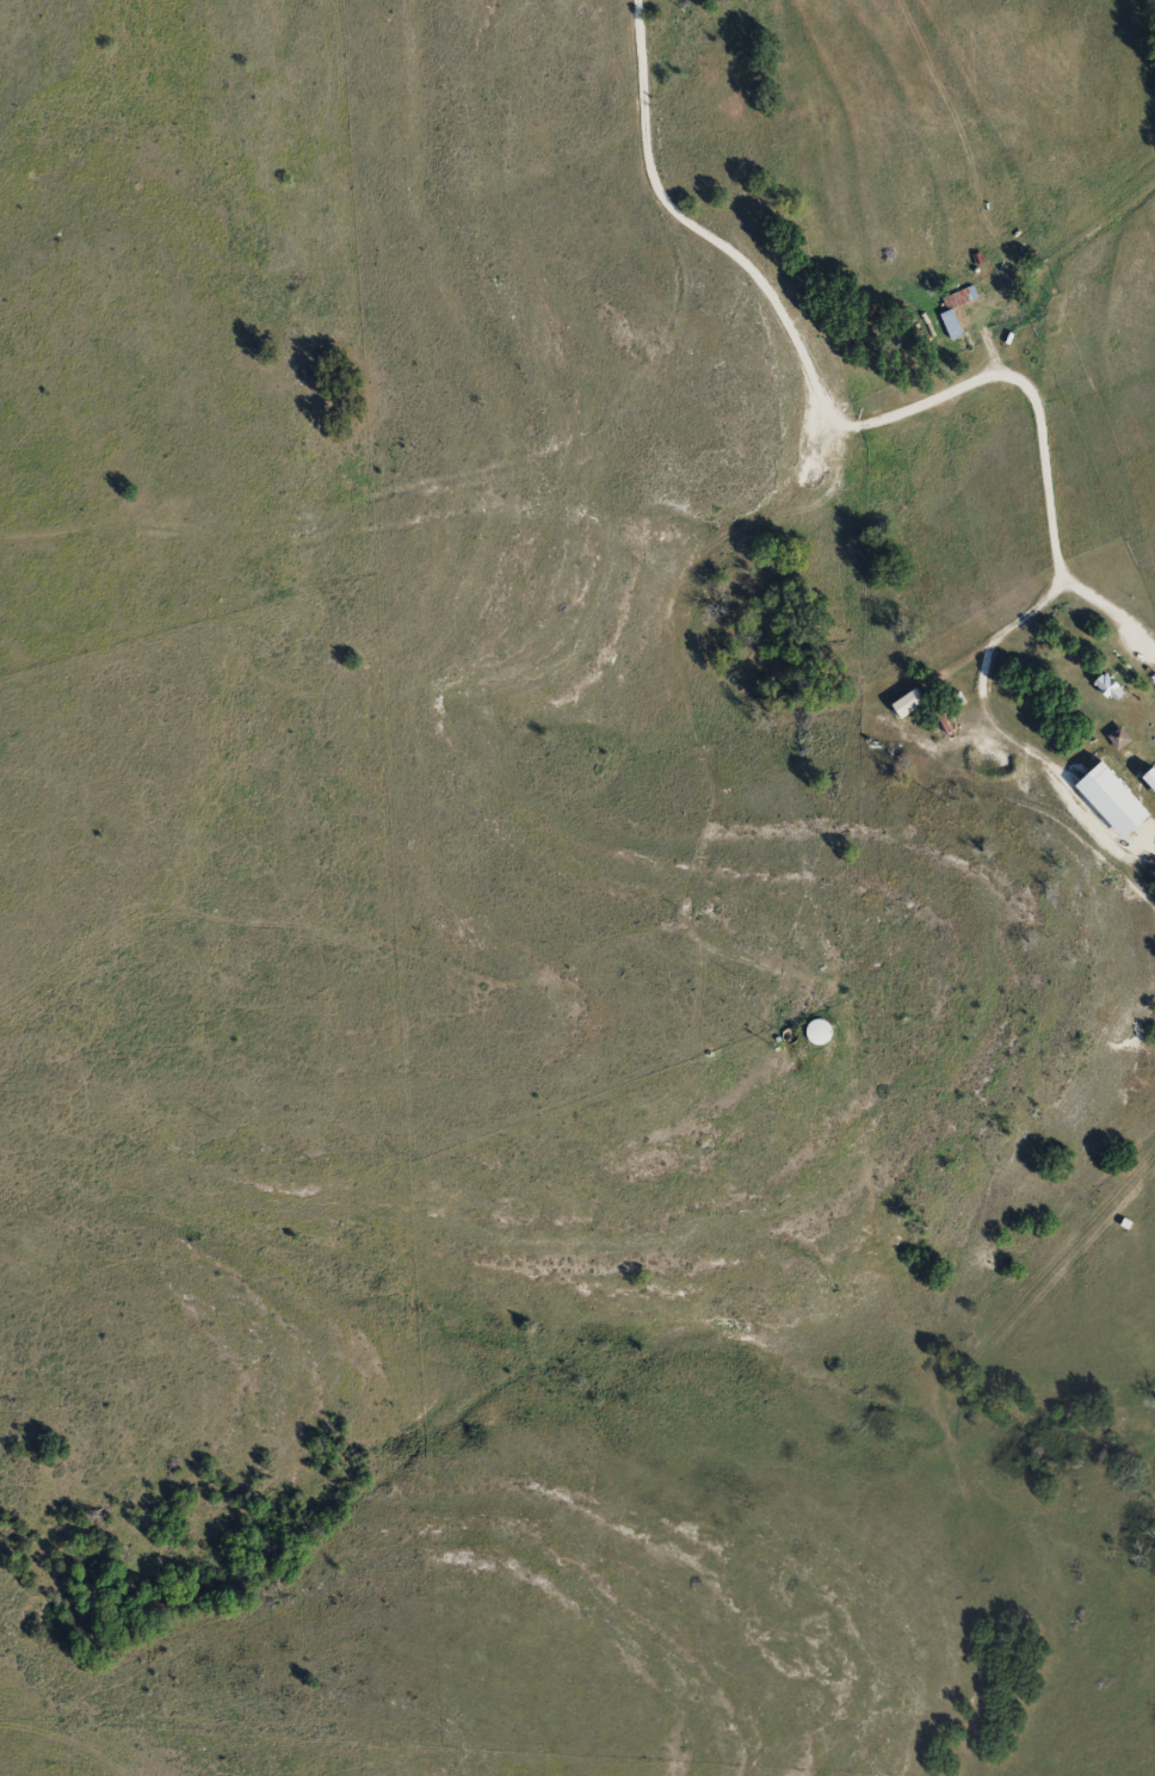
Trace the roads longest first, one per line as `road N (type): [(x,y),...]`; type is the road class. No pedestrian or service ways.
road 1 (residential): [(919,464),(681,201),(646,129),(632,0)]

